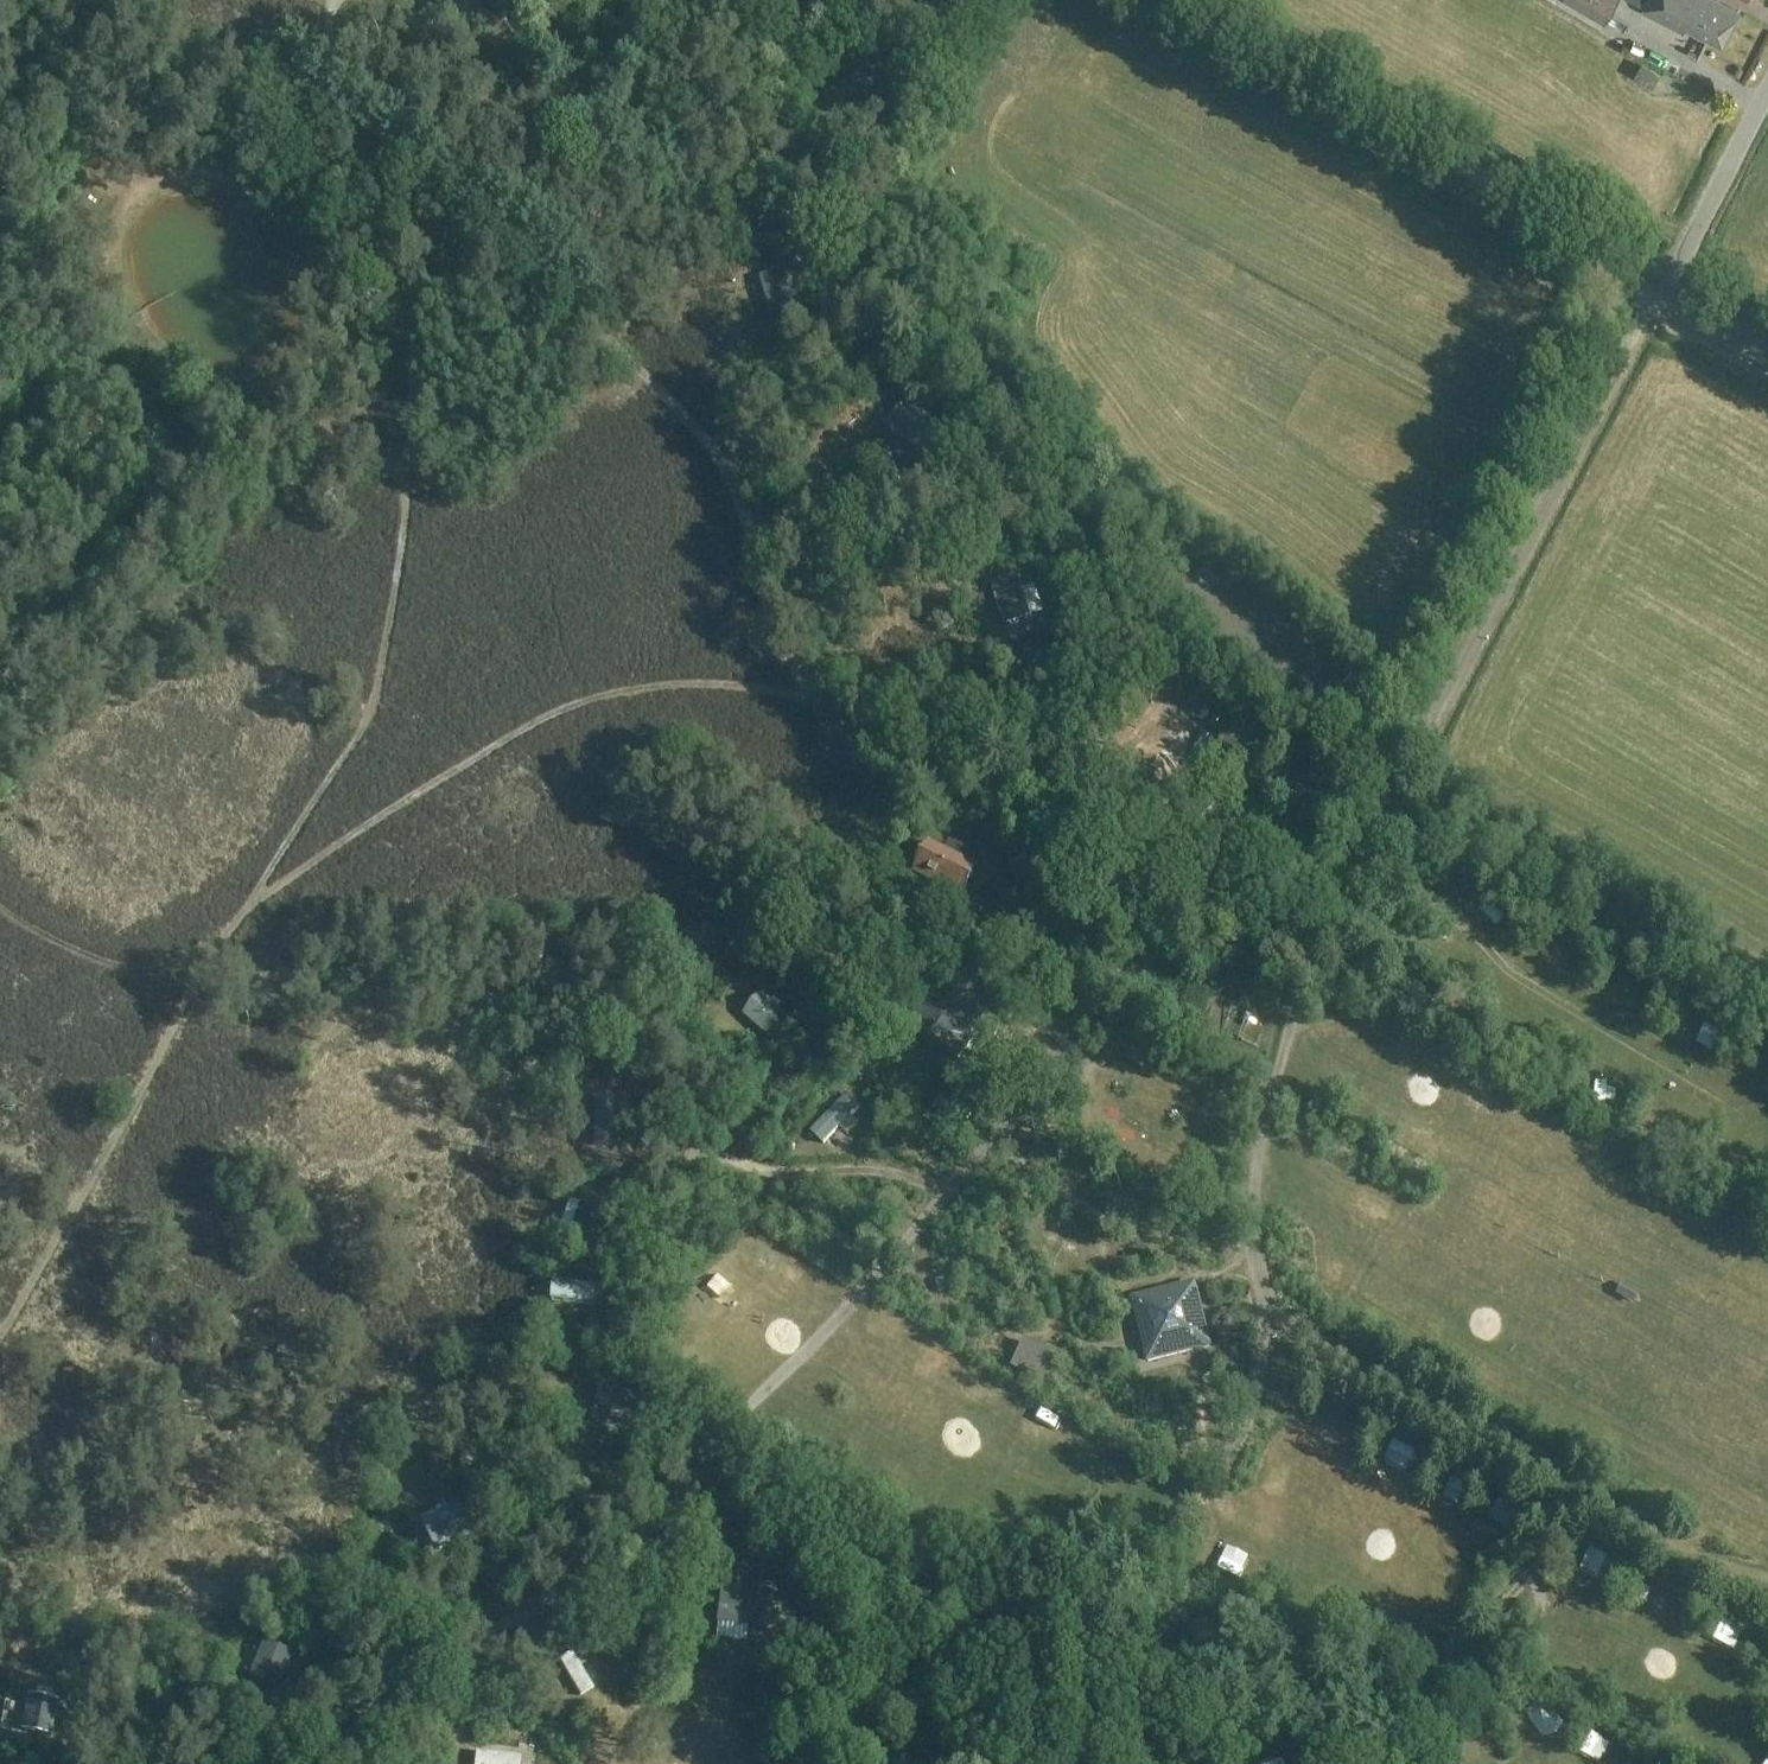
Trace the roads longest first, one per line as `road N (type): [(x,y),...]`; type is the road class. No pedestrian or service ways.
road 1 (track): [(259,1763),(443,1653),(561,1598),(644,1534),(728,1429),(917,1225),(1089,997),(1156,888)]
road 2 (track): [(1313,960),(1076,842),(1026,796),(890,756),(795,695),(701,683),(624,691),(559,709),(347,838),(239,919)]
road 3 (track): [(1313,960),(1258,1162),(1257,1253),(1280,1315),(1317,1351),(1588,1503),(1703,1560),(1767,1580)]
road 4 (track): [(809,701),(775,628),(744,503),(720,452),(466,204),(433,191),(320,99)]
road 5 (track): [(433,191),(415,313),(406,517),(377,682),(362,726),(239,919)]
road 6 (tertiary): [(1666,286),(1170,0)]
road 7 (track): [(1026,1763),(1075,1675),(1083,1634),(1171,1526),(1212,1491),(1245,1430),(1262,1352),(1261,1274)]
road 8 (track): [(1371,839),(1440,893),(1524,981),(1767,1127)]
road 9 (track): [(239,919),(0,1337)]
road 10 (track): [(692,1479),(809,1532),(881,1589),(987,1644),(1033,1648),(1083,1634)]
road 11 (track): [(1453,683),(1396,726),(1240,807),(1156,888)]
road 12 (track): [(798,677),(856,587),(868,543),(885,521),(1051,468)]
road 13 (track): [(466,204),(557,146),(622,83),(688,64),(740,13)]
road 14 (track): [(1588,1503),(1508,1597),(1449,1642),(1422,1723),(1393,1763)]
road 15 (track): [(262,414),(325,360),(399,320),(456,301),(552,289)]
road 16 (track): [(1313,960),(1453,683)]
road 17 (track): [(791,958),(806,993),(864,1029),(1024,1084)]
road 18 (track): [(0,906),(113,966),(166,965),(221,944)]
road 19 (unclassified): [(1666,286),(1767,87)]
road 20 (track): [(325,107),(280,178),(210,156),(164,162)]
road 21 (track): [(420,1668),(307,1664),(289,1681),(281,1706),(296,1740)]
road 22 (track): [(720,452),(720,380),(737,351),(795,326)]
road 23 (track): [(408,493),(387,466),(329,425),(298,383)]
road 24 (track): [(1026,796),(1011,725),(1014,657)]
road 25 (track): [(1125,1582),(1187,1628),(1228,1646)]

